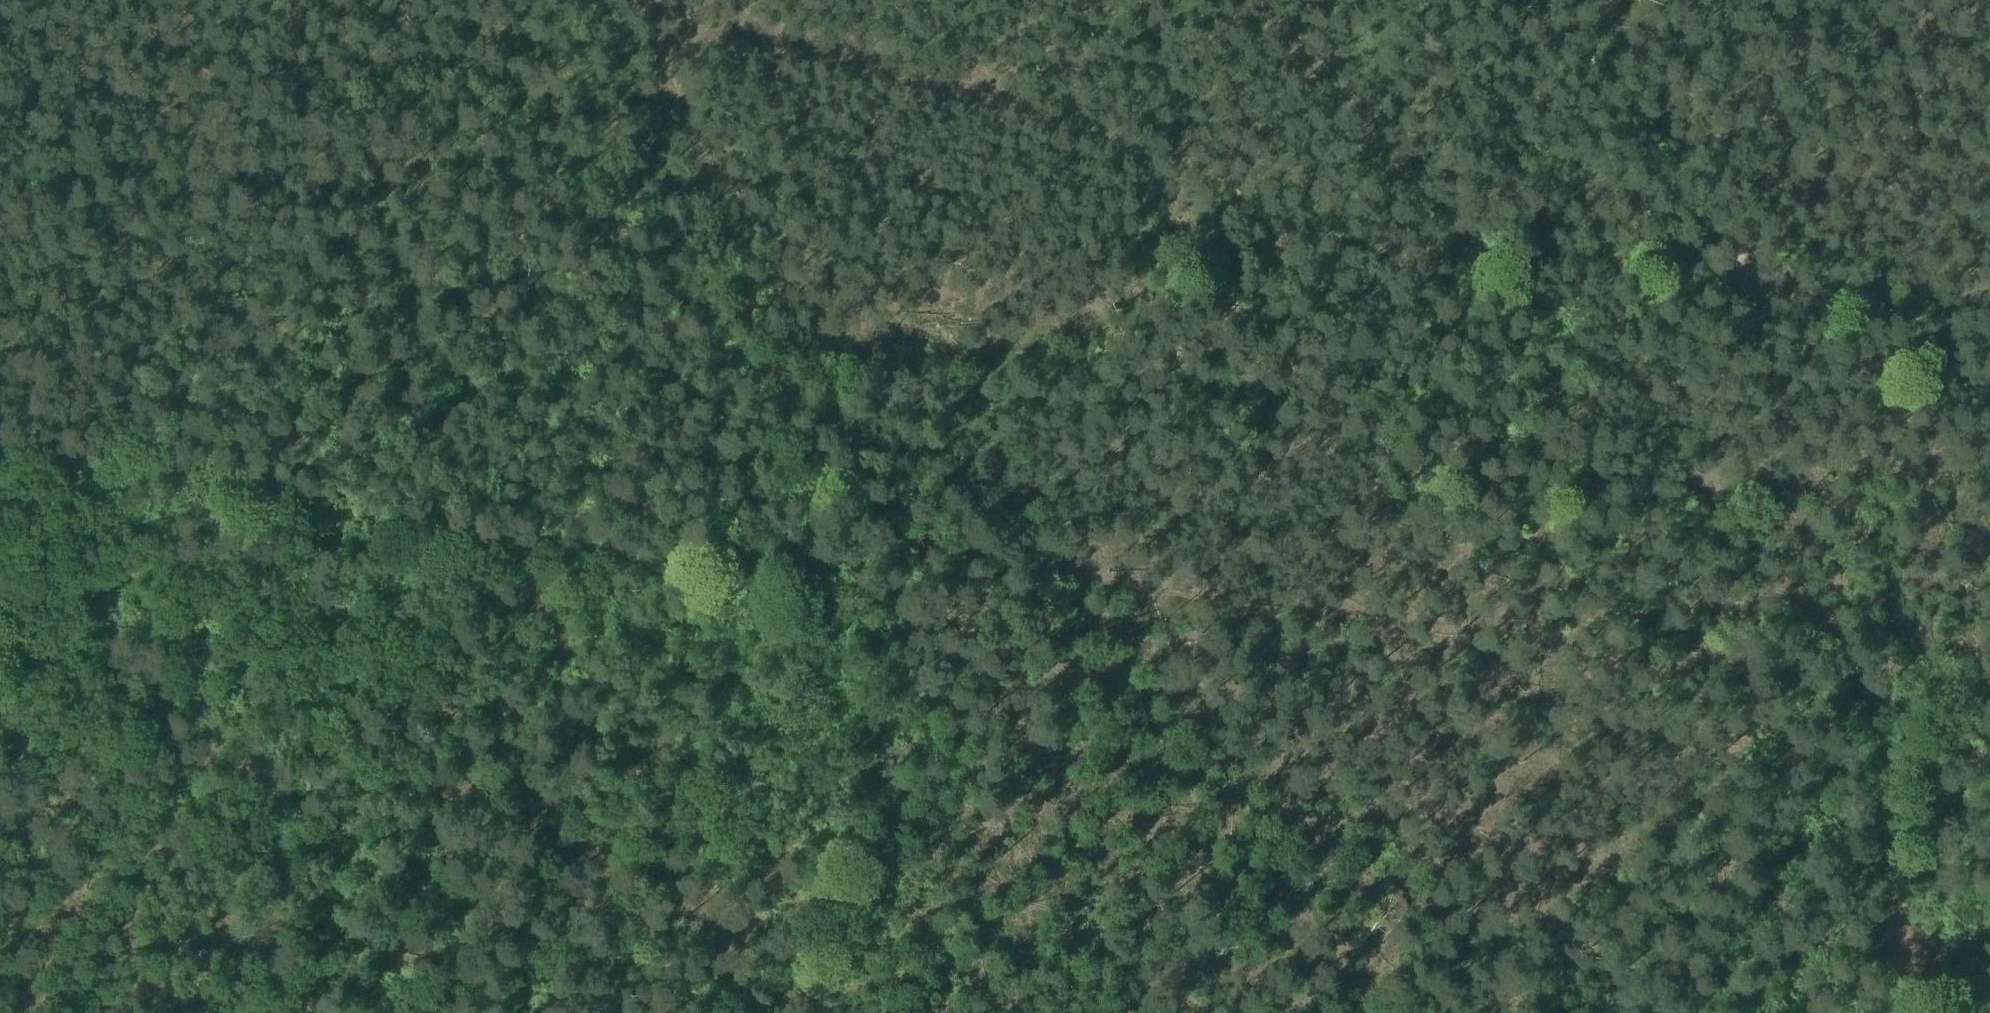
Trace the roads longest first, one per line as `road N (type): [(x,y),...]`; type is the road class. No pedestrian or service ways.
road 1 (track): [(639,0),(734,293),(792,566),(482,539),(0,442)]
road 2 (track): [(1989,765),(1945,763),(1903,787),(1880,828),(1908,1012)]

